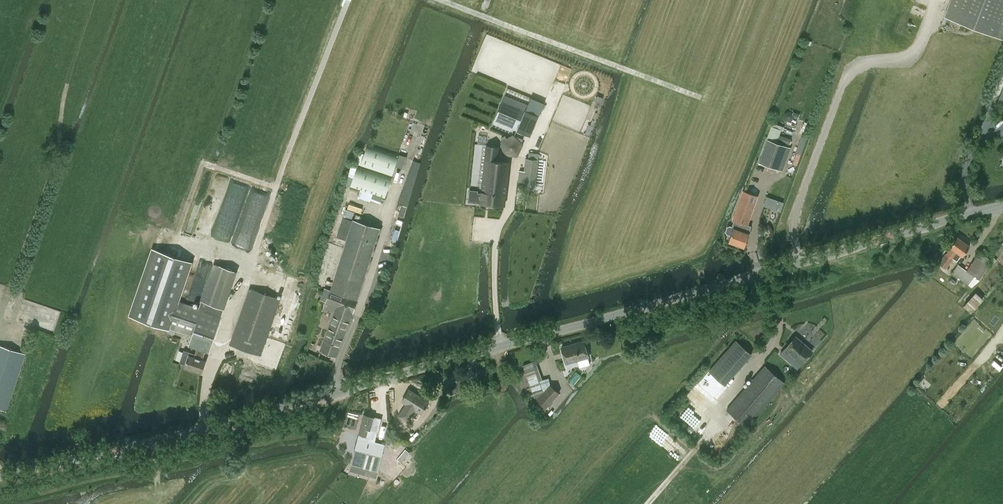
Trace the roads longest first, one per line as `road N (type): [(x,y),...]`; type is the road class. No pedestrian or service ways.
road 1 (unclassified): [(1002,206),(0,474)]
road 2 (track): [(215,423),(210,398),(249,267),(351,0)]
road 3 (track): [(0,307),(58,156),(72,67),(97,0)]
road 4 (track): [(647,503),(717,424),(729,391),(778,334),(783,314),(771,268)]
road 5 (track): [(702,95),(454,0)]

